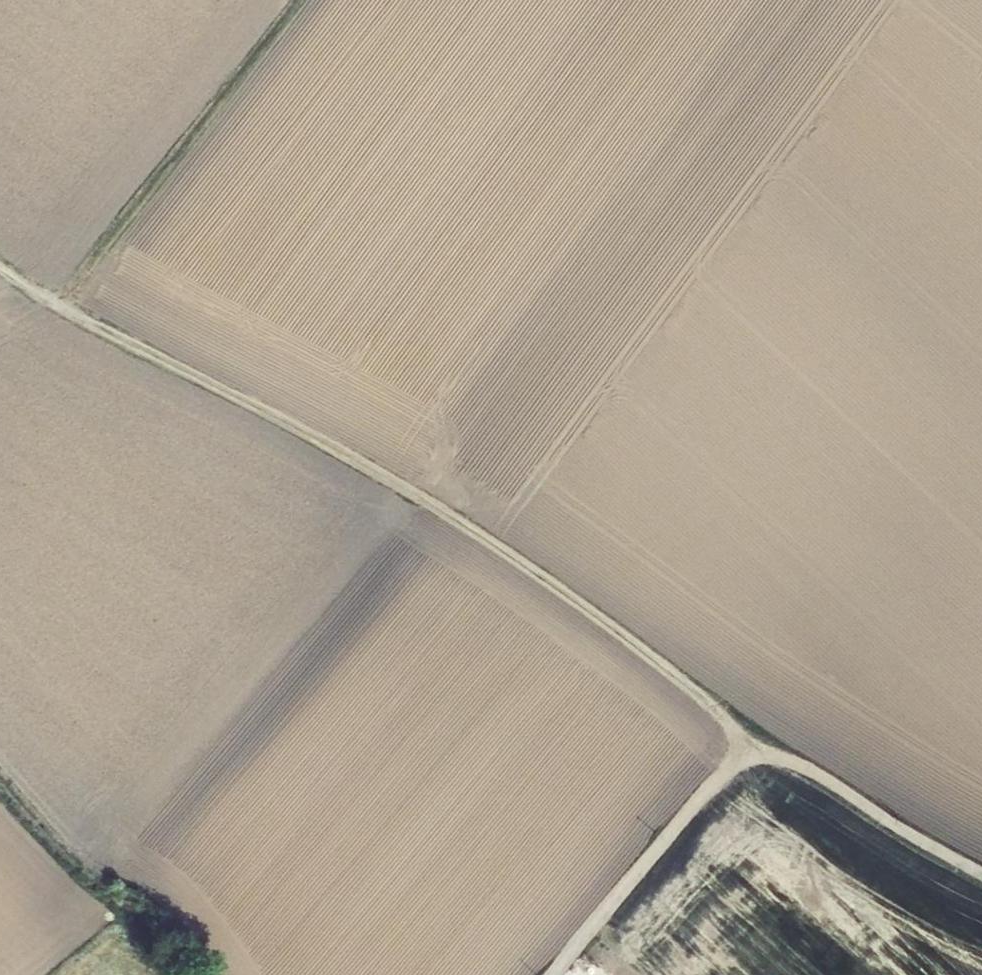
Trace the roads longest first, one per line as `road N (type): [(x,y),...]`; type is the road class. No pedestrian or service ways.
road 1 (track): [(744,756),(722,717),(692,689),(502,551),(0,269)]
road 2 (track): [(550,974),(744,756)]
road 3 (track): [(981,875),(804,766),(774,754),(744,756)]

